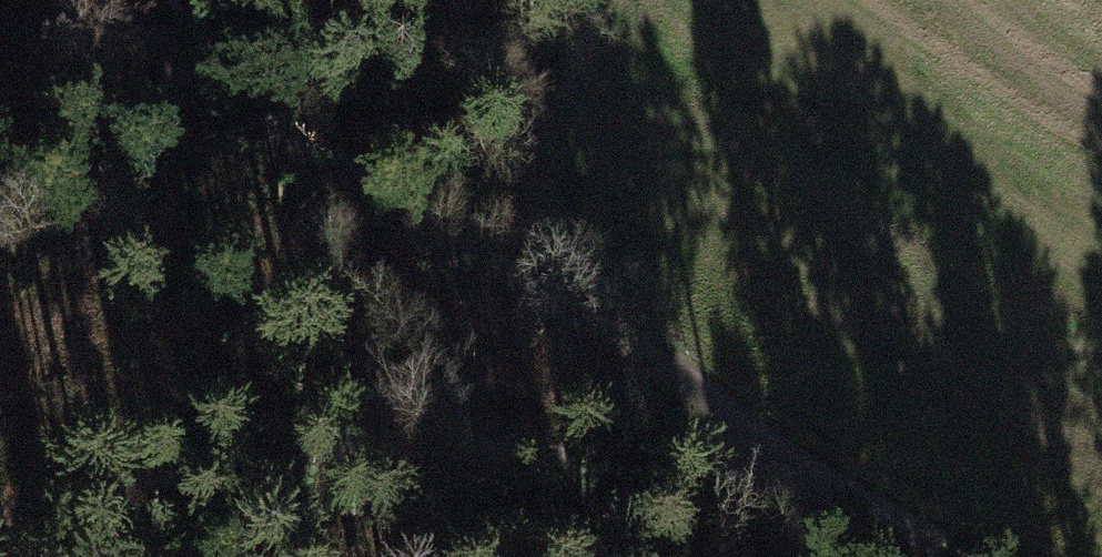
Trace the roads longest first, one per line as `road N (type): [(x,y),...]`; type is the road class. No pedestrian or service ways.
road 1 (track): [(975,556),(830,482),(110,0)]
road 2 (track): [(0,538),(67,498),(229,453),(333,443),(615,459),(830,482)]

